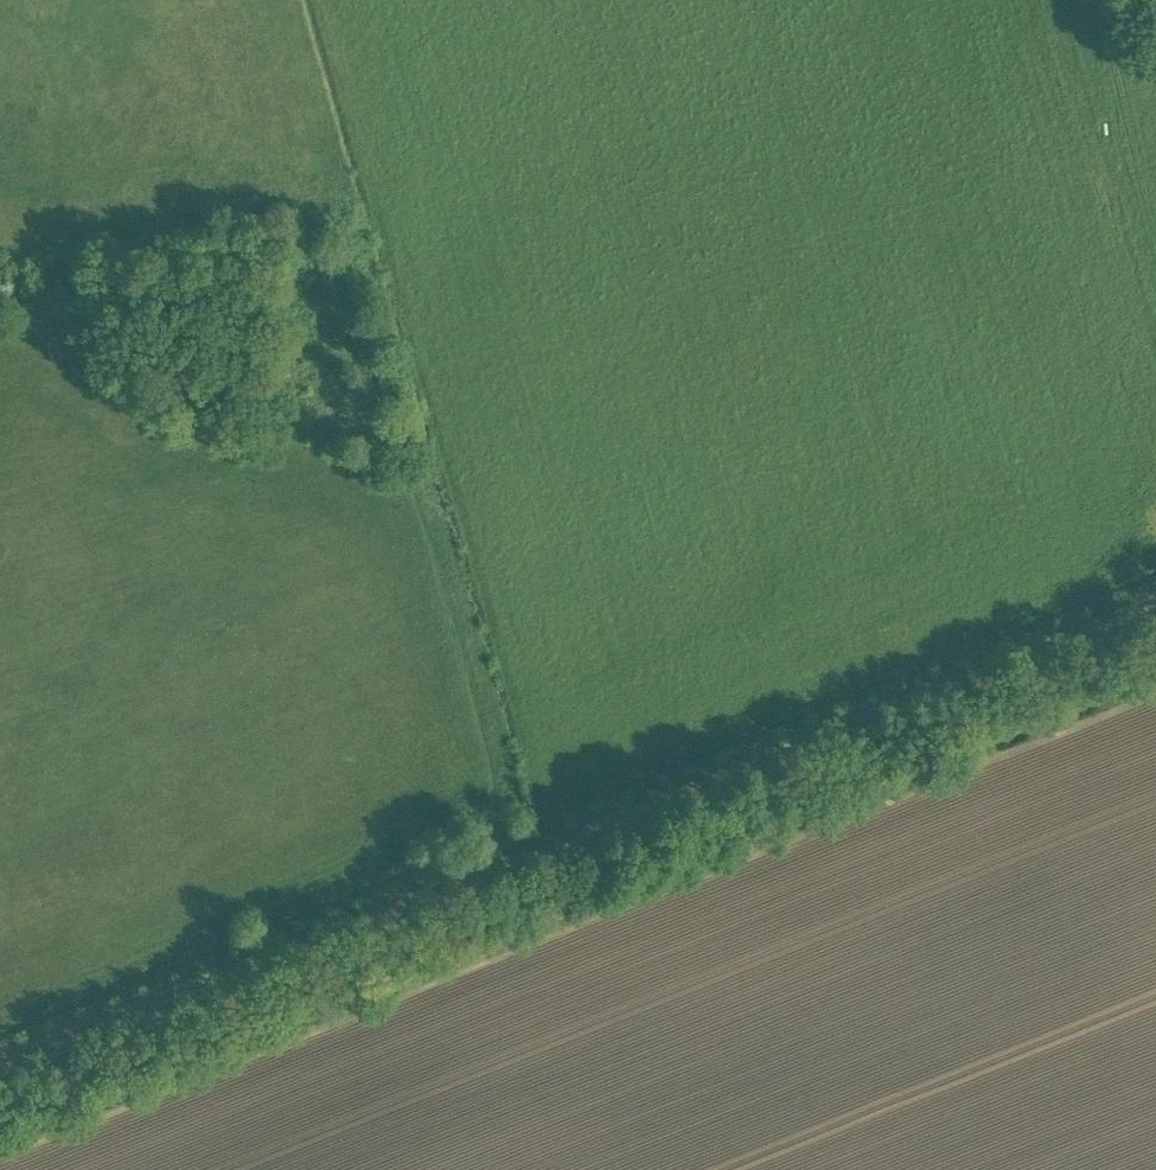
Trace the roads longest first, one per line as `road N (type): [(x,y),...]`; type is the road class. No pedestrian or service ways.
road 1 (track): [(1155,601),(526,854)]
road 2 (track): [(526,854),(0,1062)]

